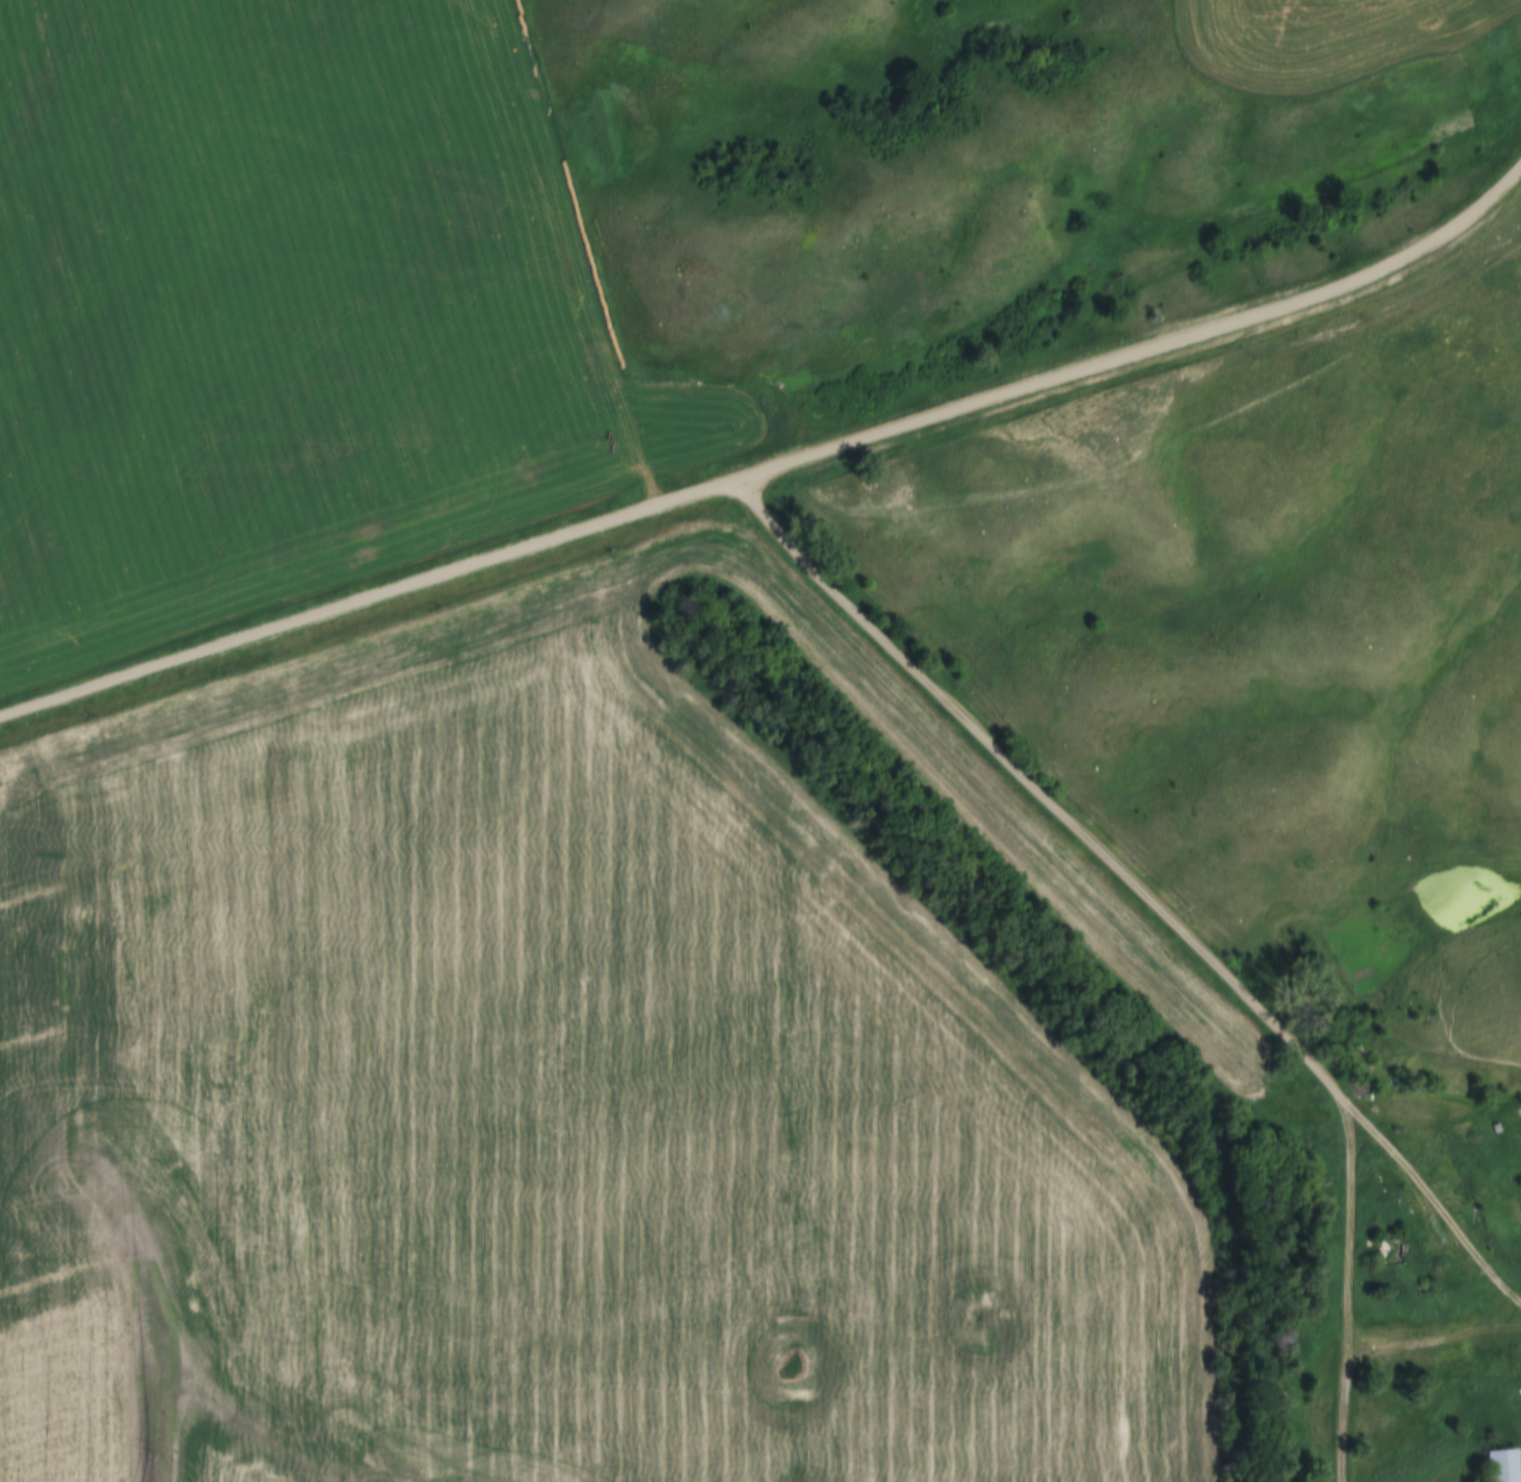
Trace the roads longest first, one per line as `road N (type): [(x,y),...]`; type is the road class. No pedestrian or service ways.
road 1 (residential): [(0,716),(1372,276),(1466,220),(1520,164)]
road 2 (track): [(1337,1098),(1348,1172),(1342,1481)]

